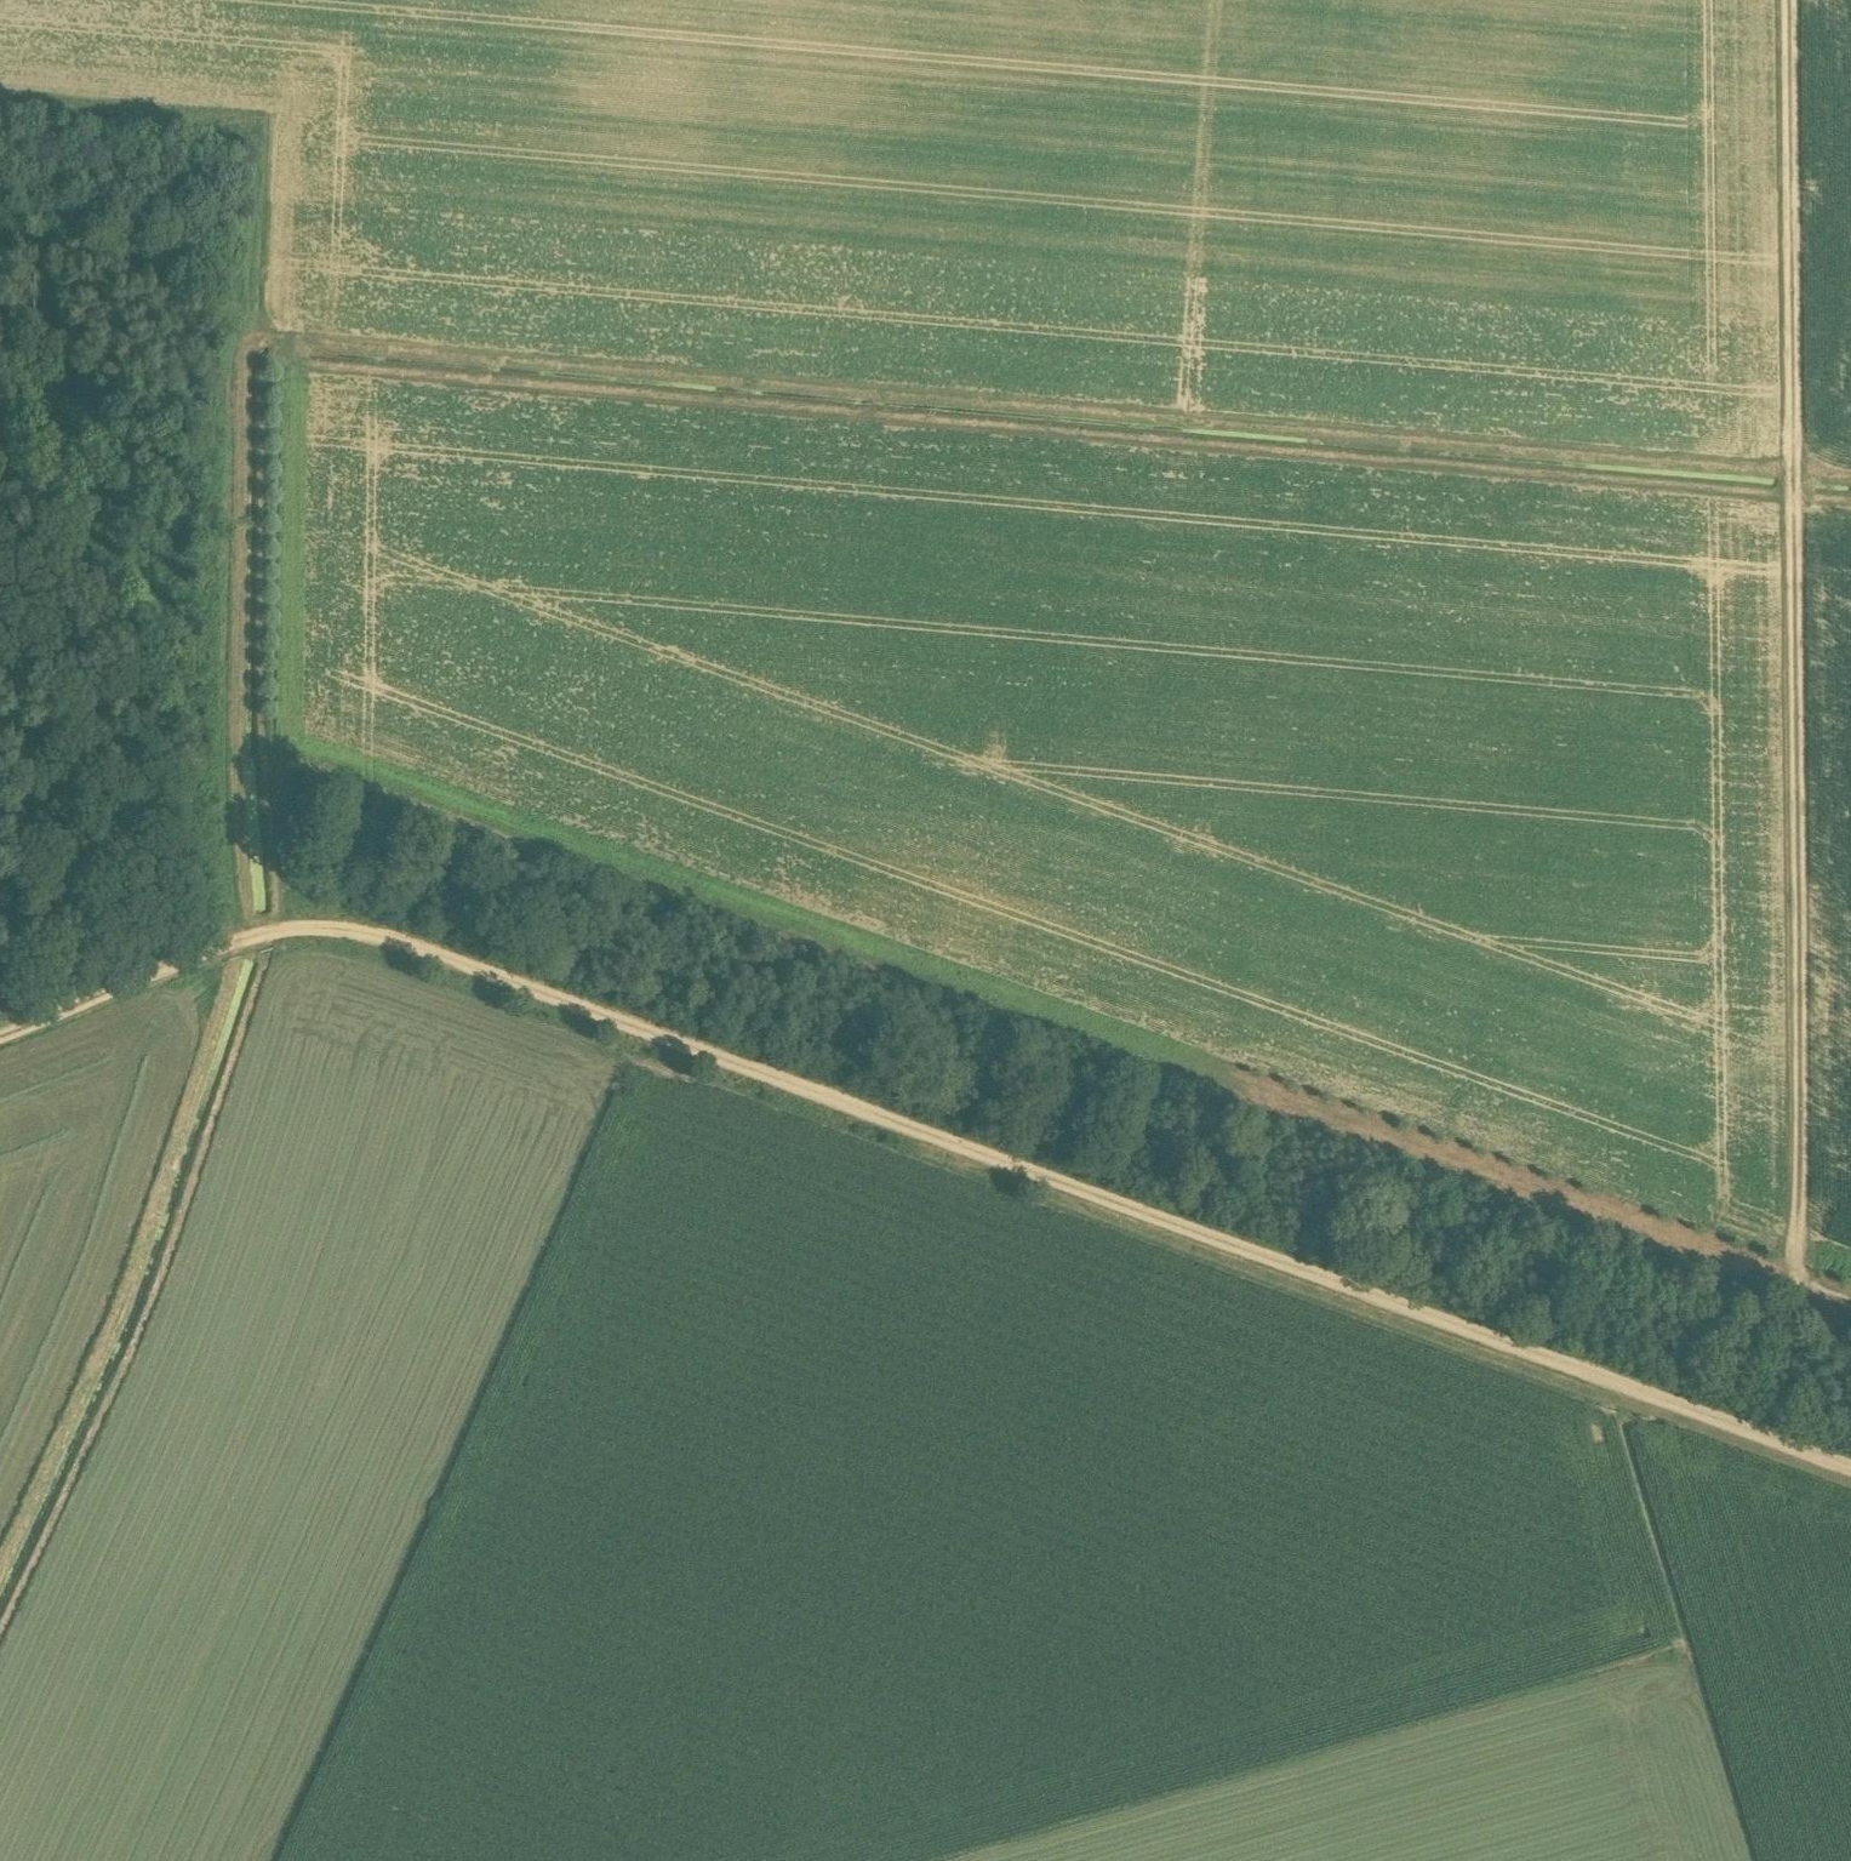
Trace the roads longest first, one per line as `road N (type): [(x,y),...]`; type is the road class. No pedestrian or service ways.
road 1 (track): [(0,1036),(260,935),(333,926),(1850,1472)]
road 2 (track): [(1788,0),(1799,1288),(1785,1376),(1762,1439)]

